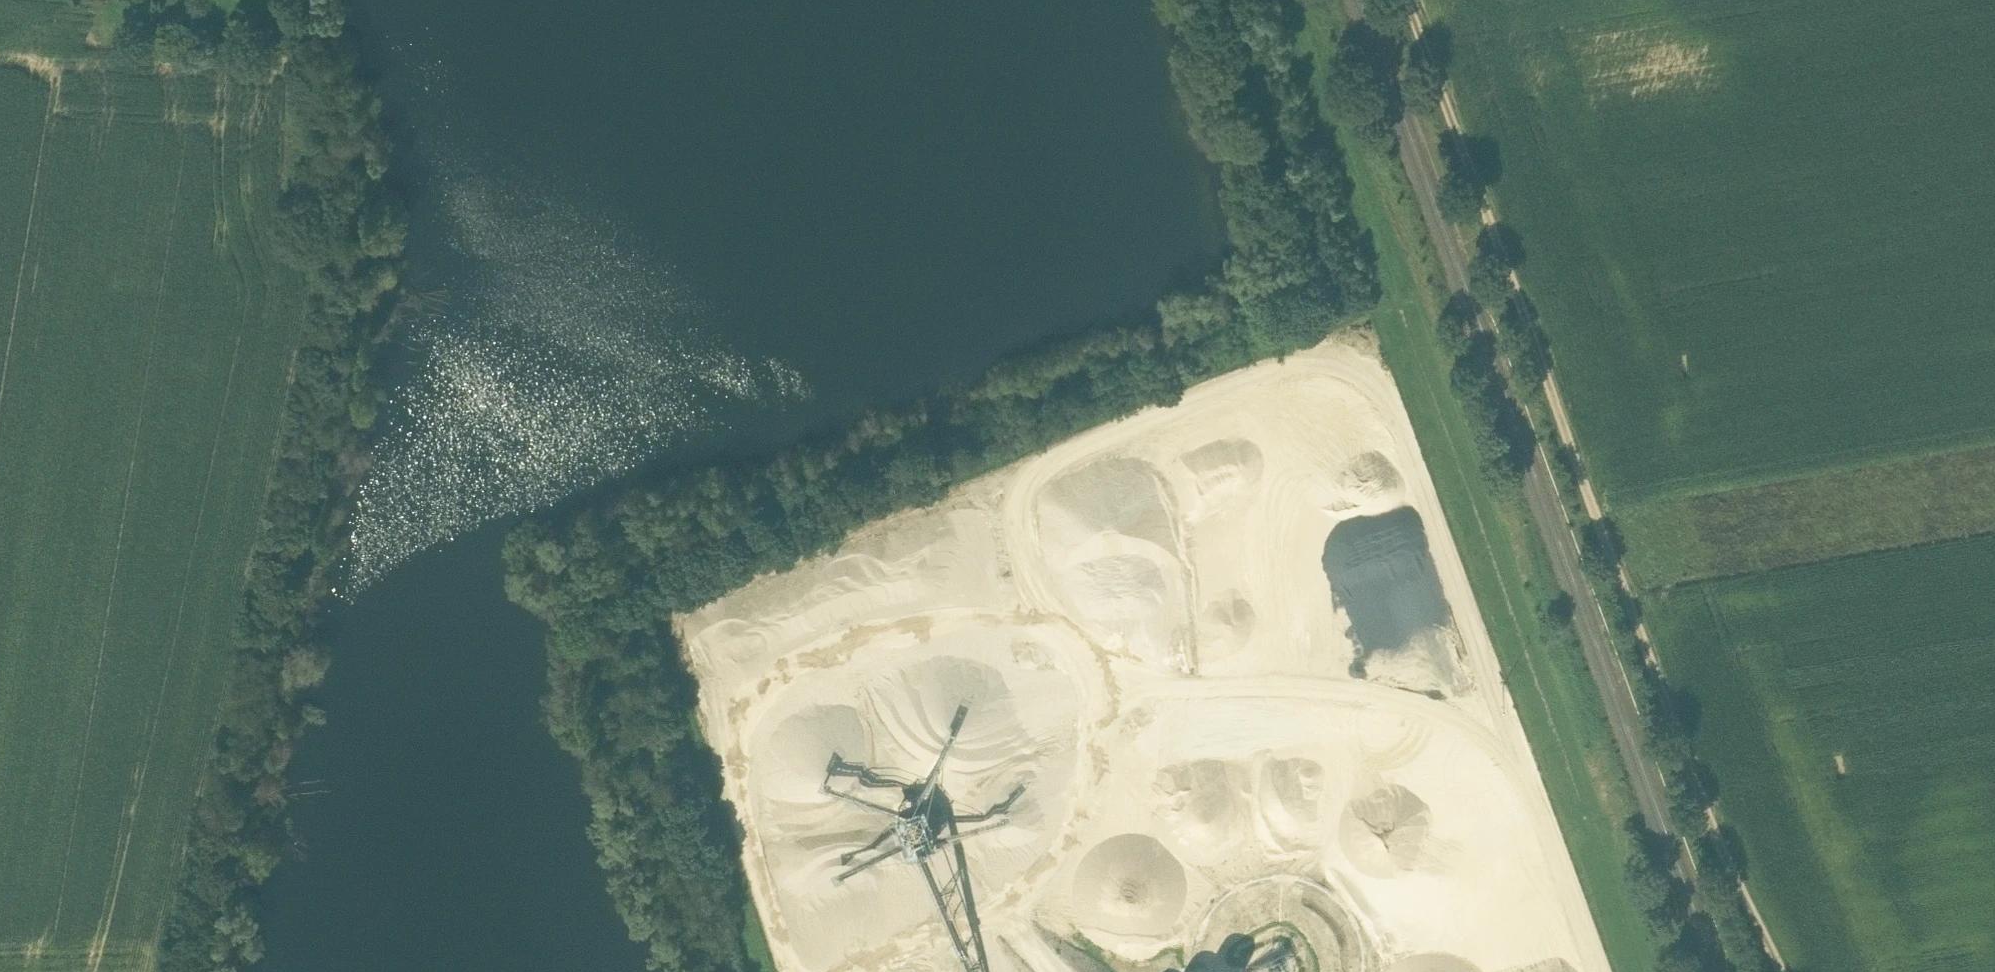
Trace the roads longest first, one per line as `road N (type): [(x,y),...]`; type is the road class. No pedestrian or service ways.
road 1 (track): [(1409,0),(1732,884),(1779,971)]
road 2 (track): [(1310,0),(1376,146),(1563,667),(1600,803)]

